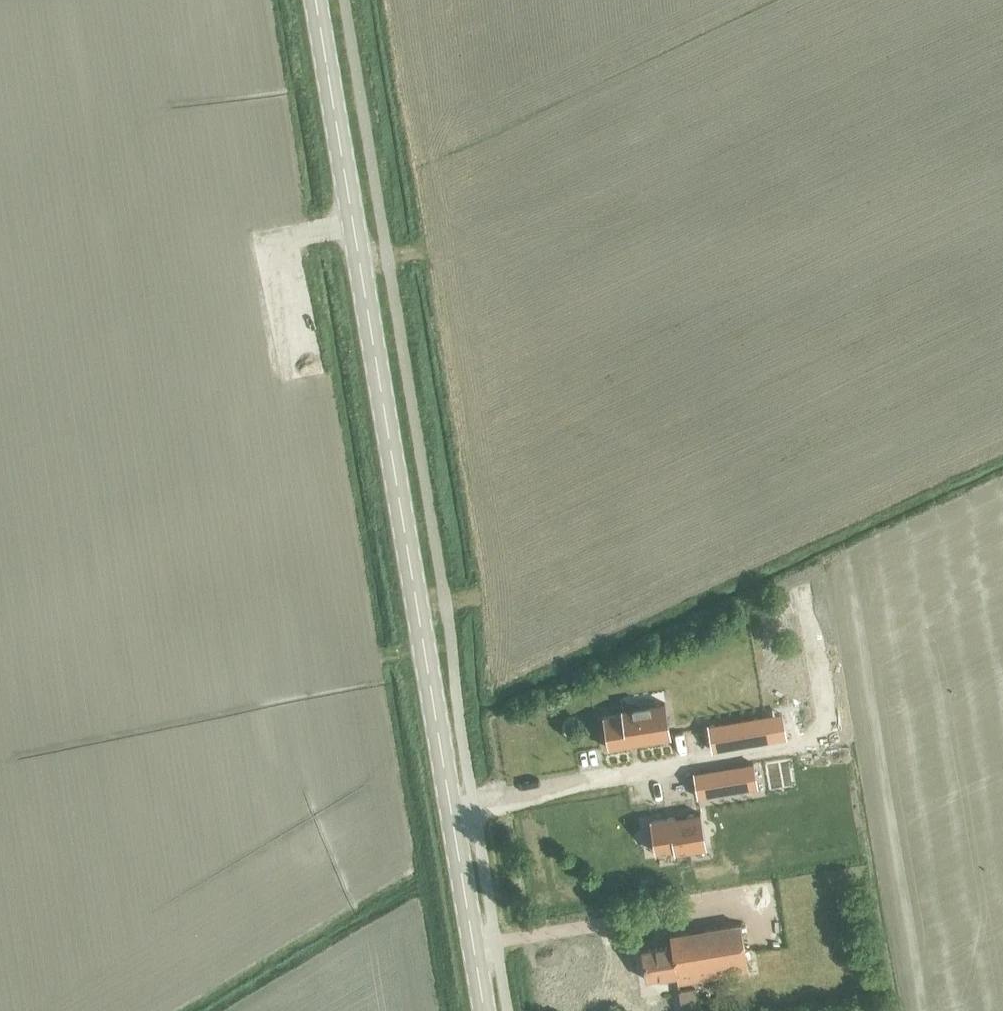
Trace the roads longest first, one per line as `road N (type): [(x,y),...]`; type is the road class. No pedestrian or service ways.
road 1 (tertiary): [(484,1010),(316,0)]

